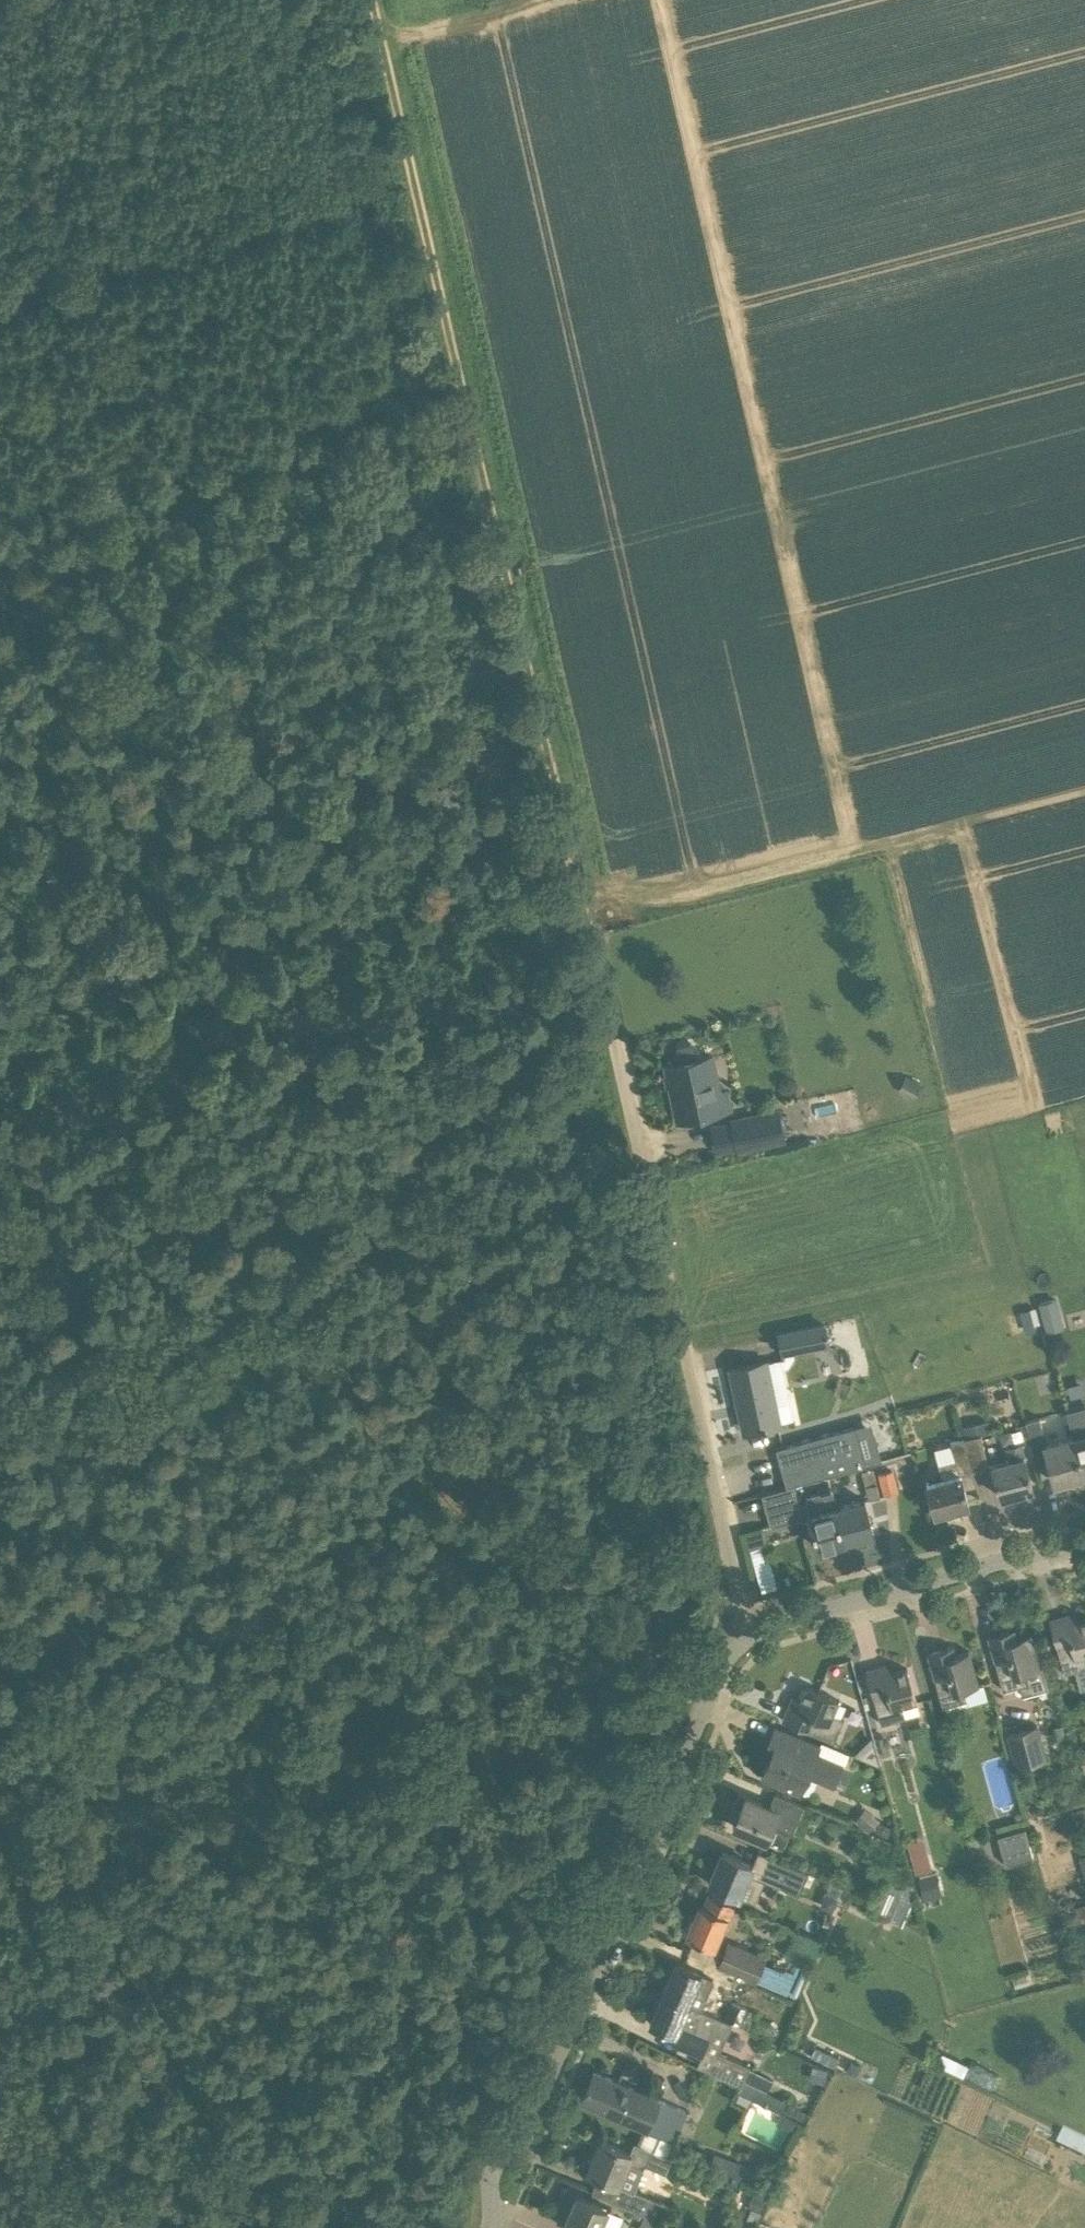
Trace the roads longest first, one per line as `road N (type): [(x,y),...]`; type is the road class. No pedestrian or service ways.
road 1 (track): [(373,0),(468,377),(581,943)]
road 2 (track): [(743,1644),(717,1641),(0,1796)]
road 3 (residential): [(743,1644),(733,1571),(581,943)]
road 4 (residential): [(471,2227),(475,2200),(562,2068),(743,1644)]
road 5 (track): [(0,1099),(581,943)]
road 6 (track): [(0,500),(468,377)]
road 7 (track): [(0,1861),(99,2227)]
road 8 (residential): [(743,1644),(1084,1552)]

